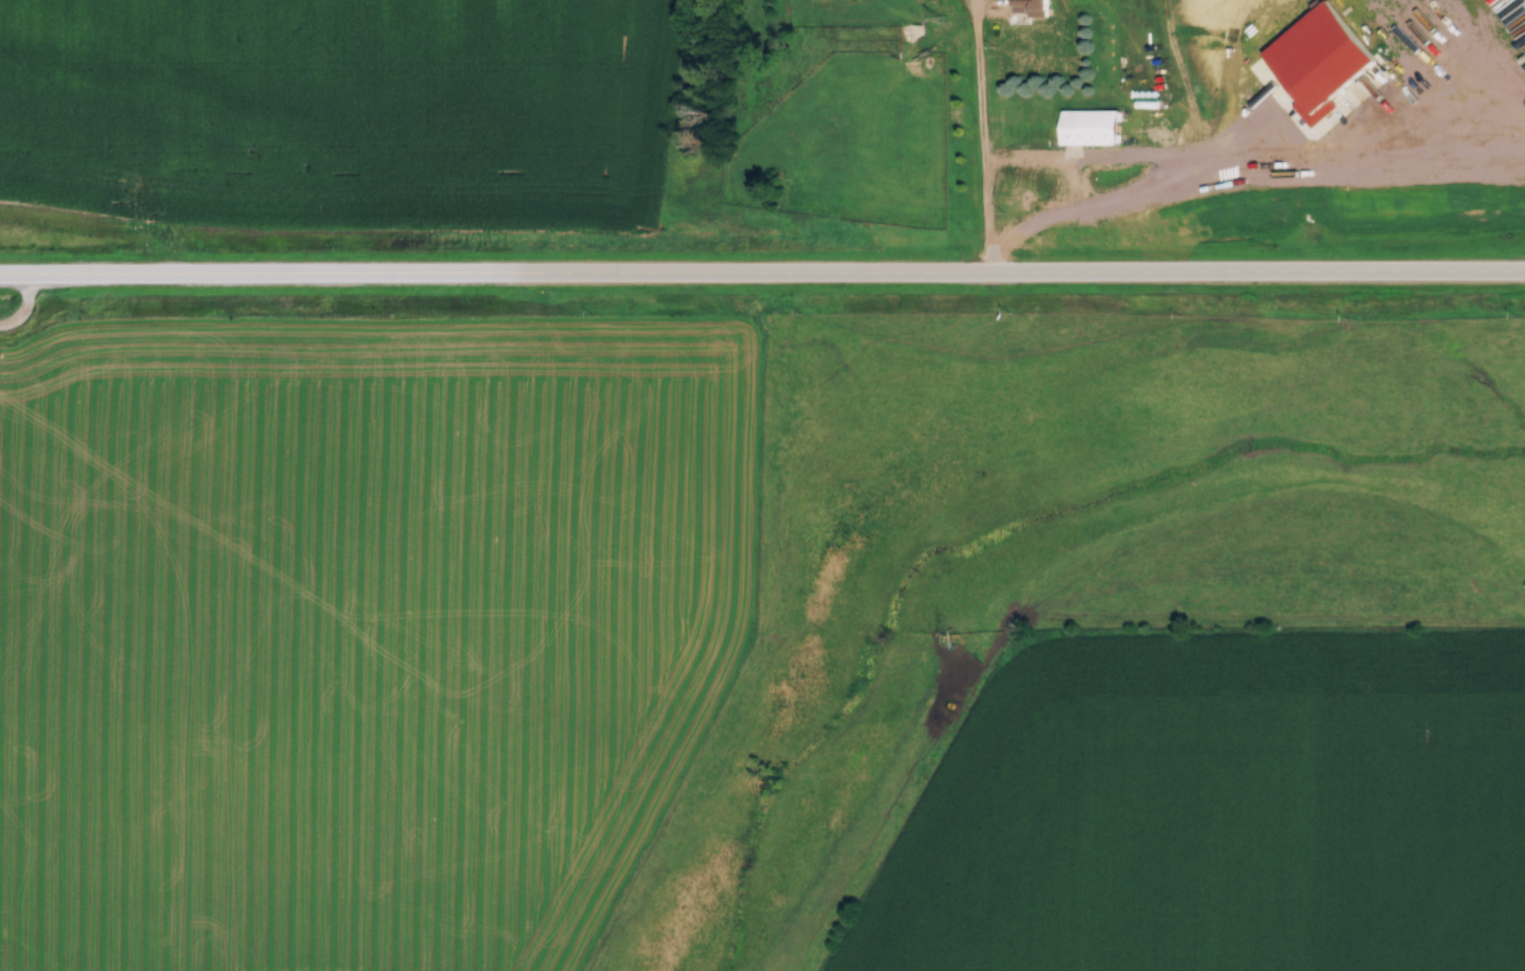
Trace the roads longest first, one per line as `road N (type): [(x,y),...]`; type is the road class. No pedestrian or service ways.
road 1 (primary): [(0,278),(1524,277)]

